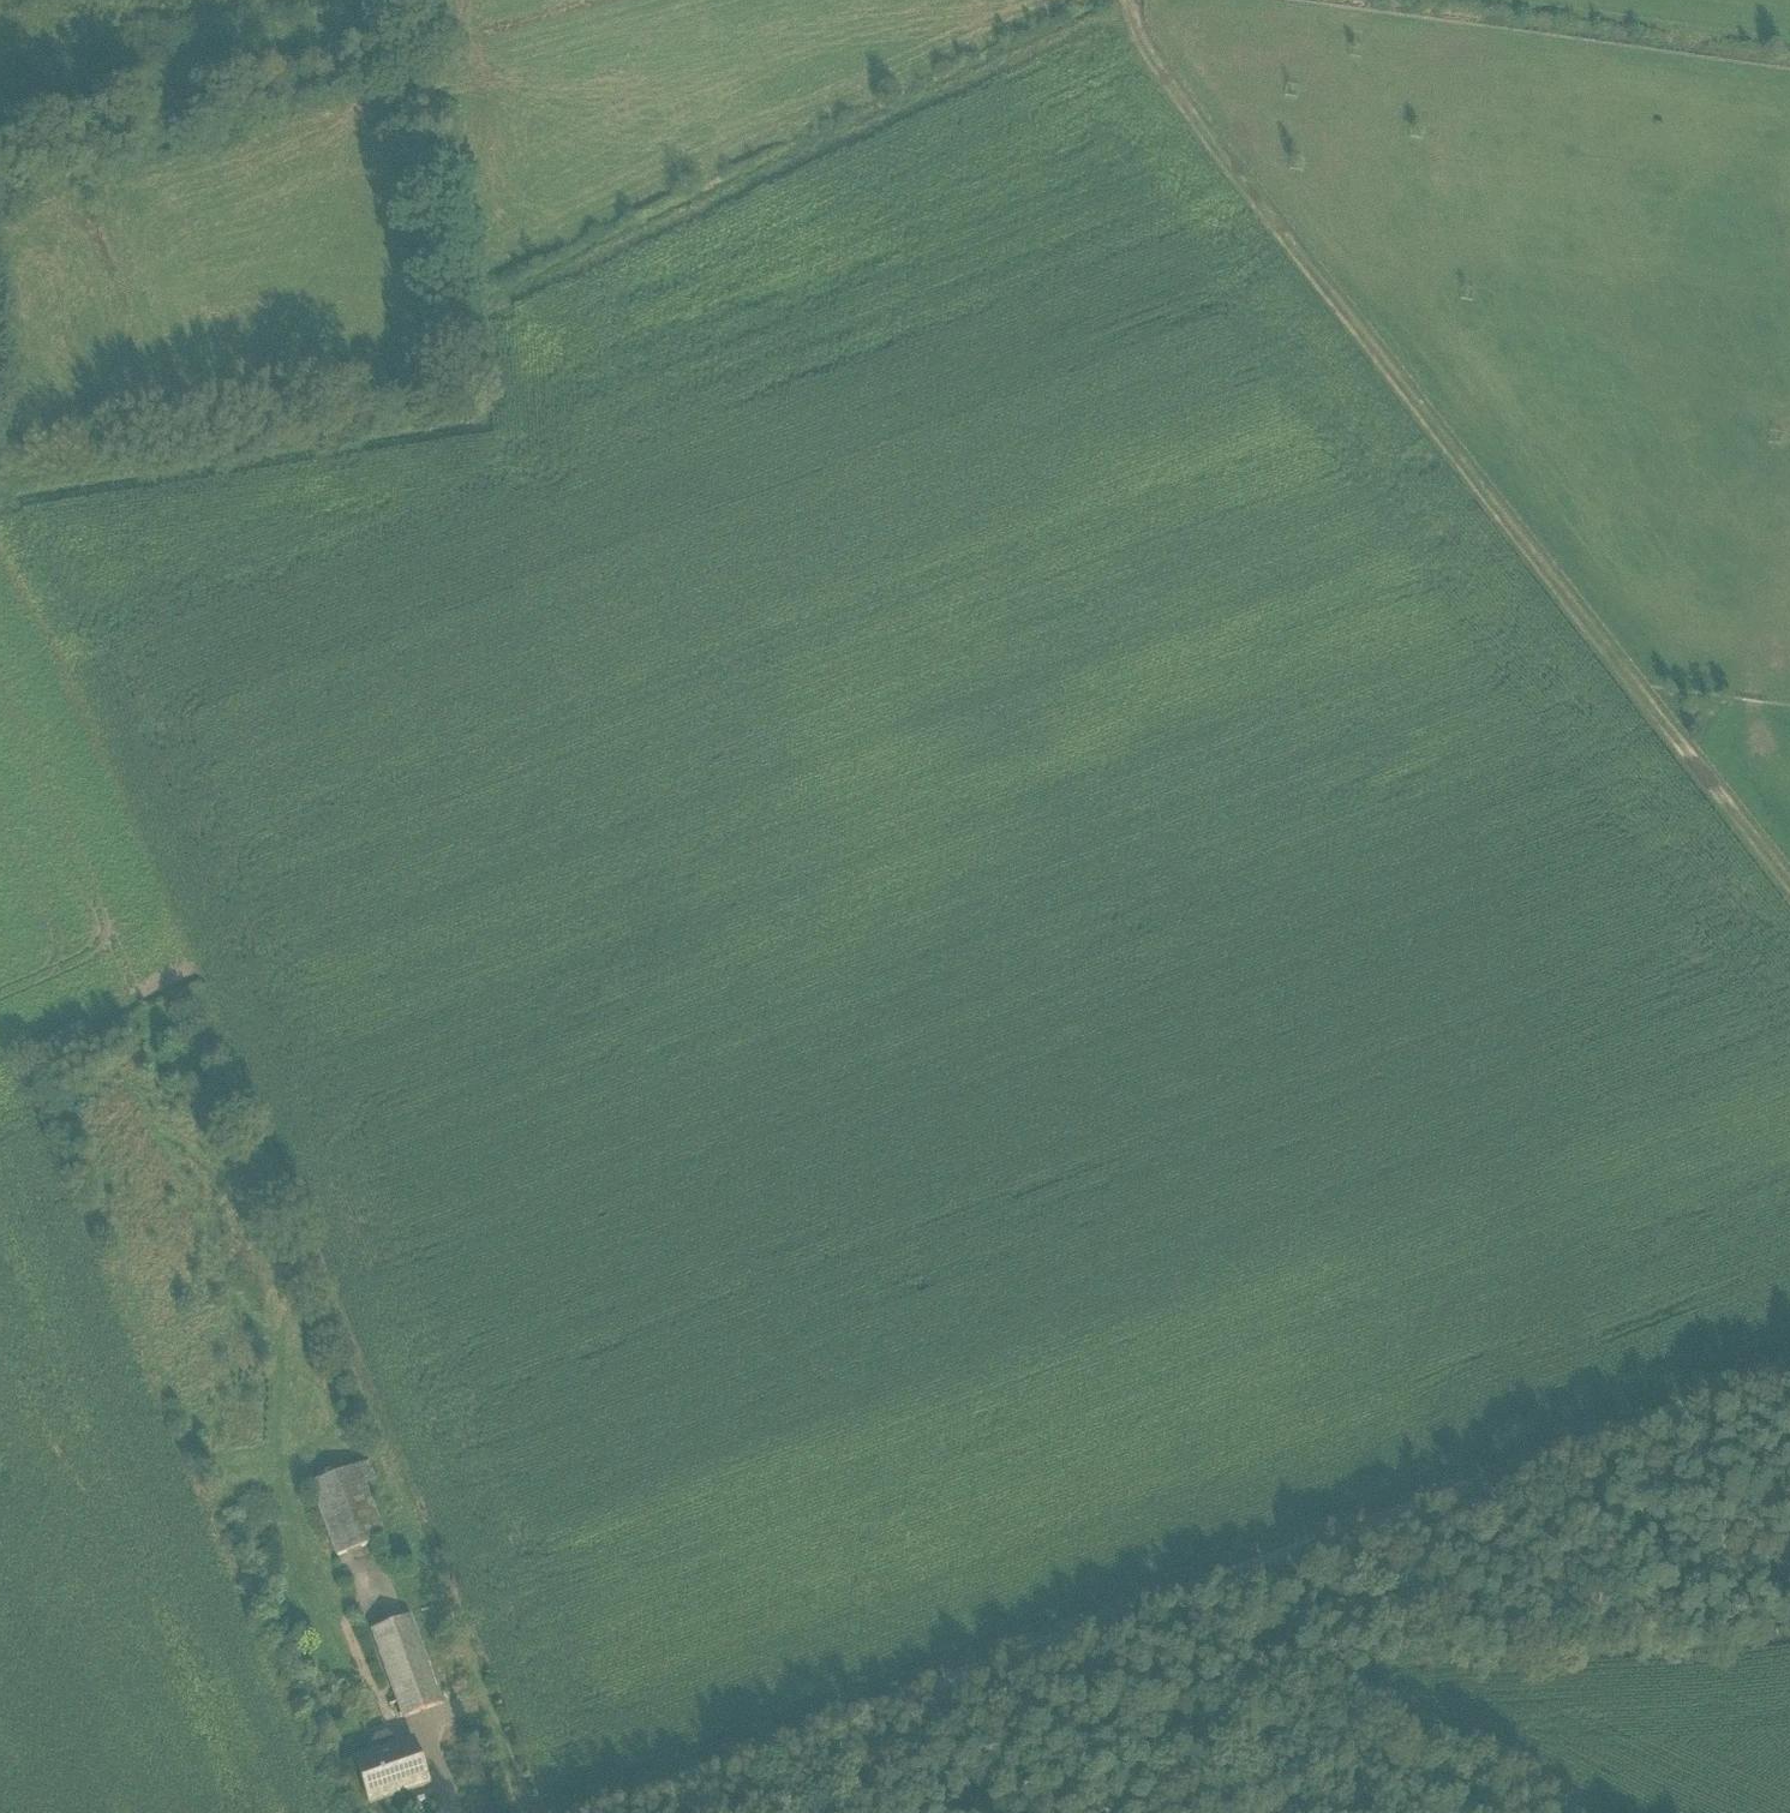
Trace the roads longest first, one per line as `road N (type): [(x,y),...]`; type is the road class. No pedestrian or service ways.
road 1 (unclassified): [(587,1812),(1789,1367)]
road 2 (track): [(1134,0),(1138,19),(1274,215),(1789,887)]

